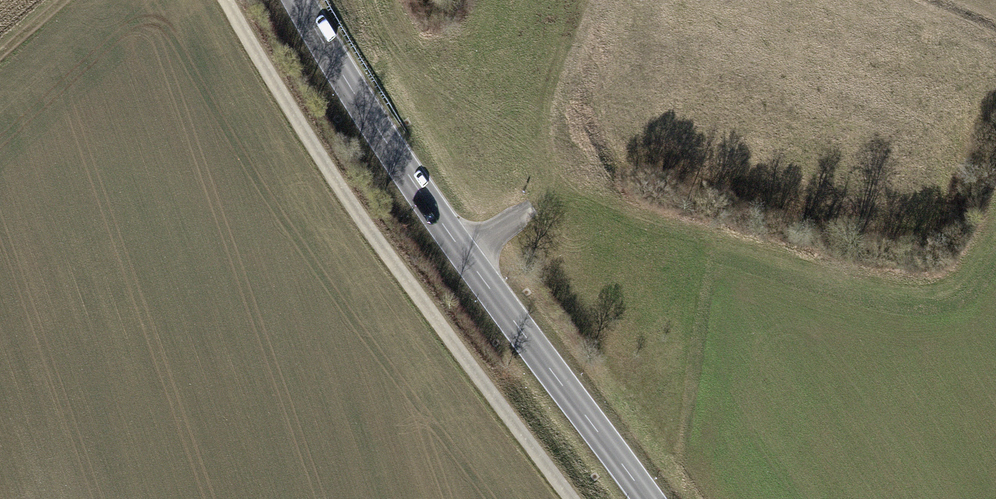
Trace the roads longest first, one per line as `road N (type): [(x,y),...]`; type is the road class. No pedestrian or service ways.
road 1 (secondary): [(300,0),(645,498)]
road 2 (track): [(229,0),(570,498)]
road 3 (track): [(995,228),(956,274),(855,284),(557,196),(463,243)]

